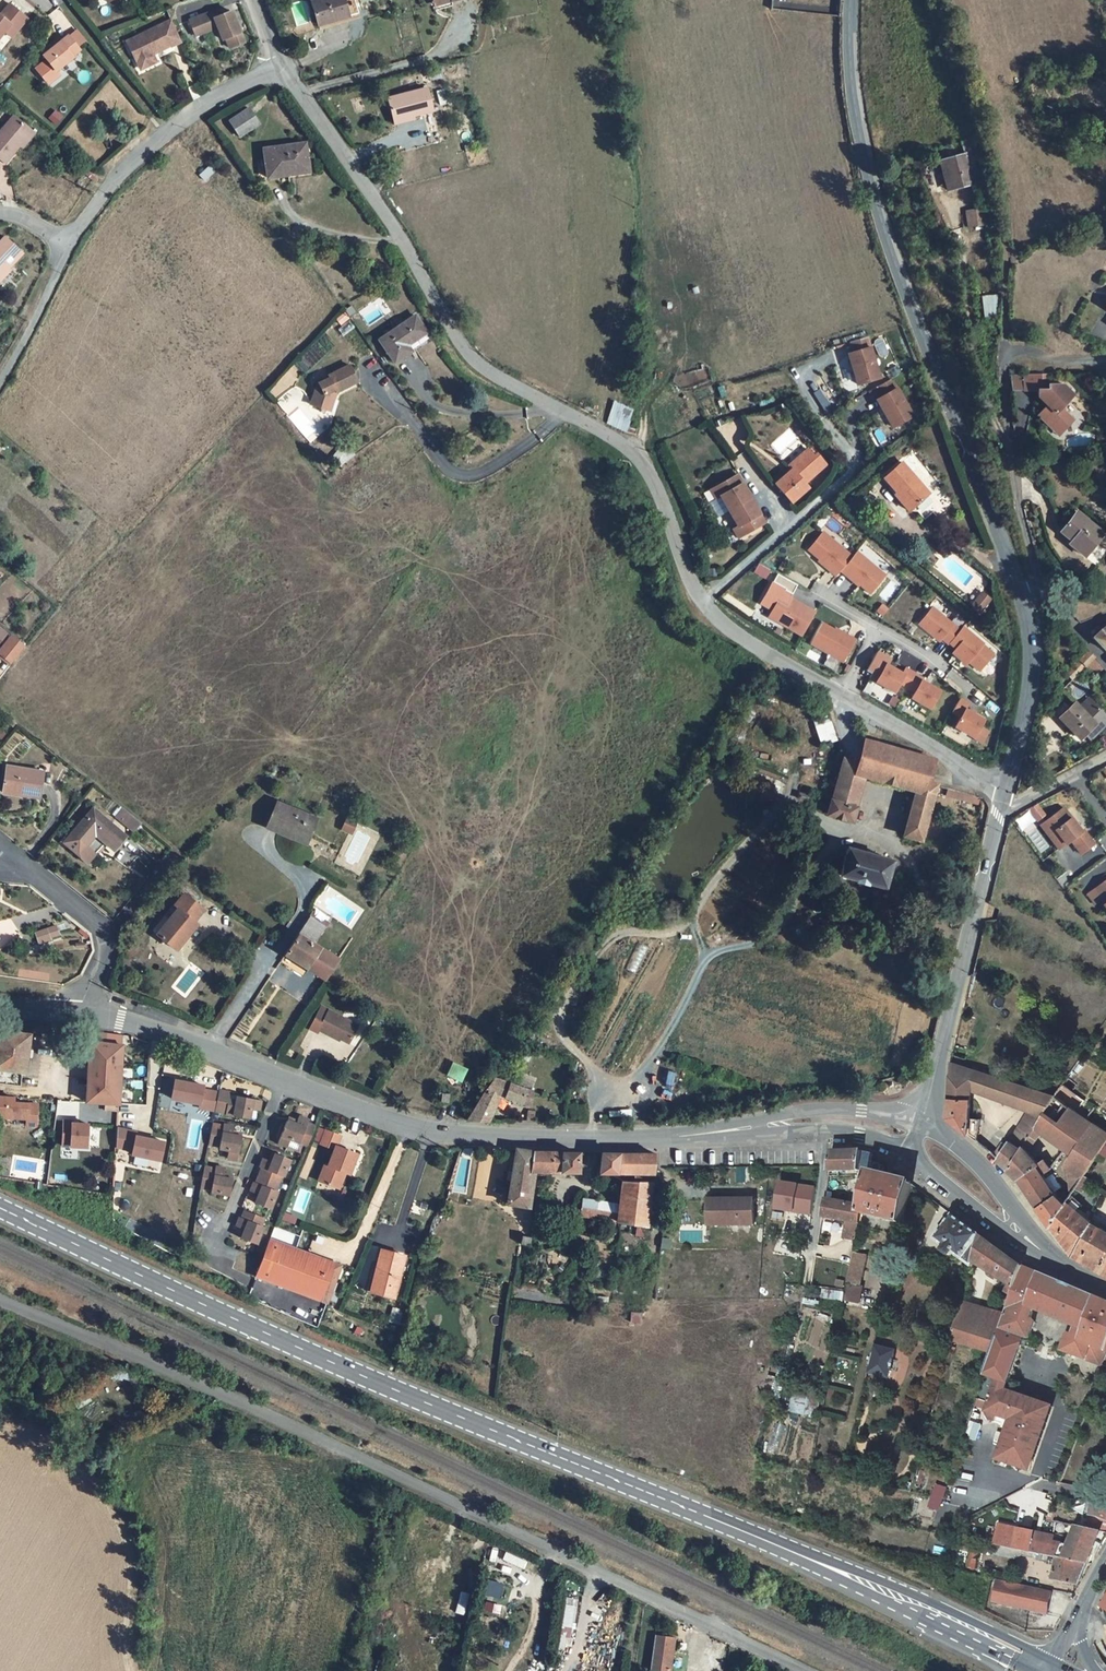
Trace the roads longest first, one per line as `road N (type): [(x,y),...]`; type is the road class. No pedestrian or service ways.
road 1 (residential): [(807,1670),(234,1399),(0,1299)]
road 2 (unclassified): [(282,63),(463,345),(489,370),(636,453),(702,601),(729,628),(841,695)]
road 3 (primary): [(0,1207),(383,1384),(785,1549)]
road 4 (tertiary): [(851,0),(854,98),(886,235),(1023,597)]
road 5 (unclassified): [(210,1053),(406,1125),(511,1137),(671,1138)]
road 6 (tertiary): [(1003,797),(919,1121)]
road 7 (primary): [(1052,1660),(843,1563),(785,1549)]
road 8 (residential): [(282,63),(166,136),(100,197),(69,242)]
road 9 (primary): [(785,1549),(1031,1670)]
road 10 (residential): [(254,840),(311,890),(210,1053)]
road 11 (unclassified): [(919,1121),(821,1110),(671,1138)]
road 12 (unclassified): [(671,1138),(825,1130),(910,1154)]
road 13 (residential): [(82,1010),(106,941),(57,889),(0,847)]
road 14 (tertiary): [(1023,597),(1030,679),(1003,797)]
road 15 (unclassified): [(841,695),(956,760),(1003,797)]
road 16 (track): [(1011,445),(990,406),(964,263)]
road 17 (tertiary): [(1039,1249),(980,1165),(919,1121)]
road 18 (tertiary): [(910,1154),(1039,1249)]
road 19 (residential): [(69,242),(0,382)]
road 20 (unclassified): [(82,1010),(210,1053)]

